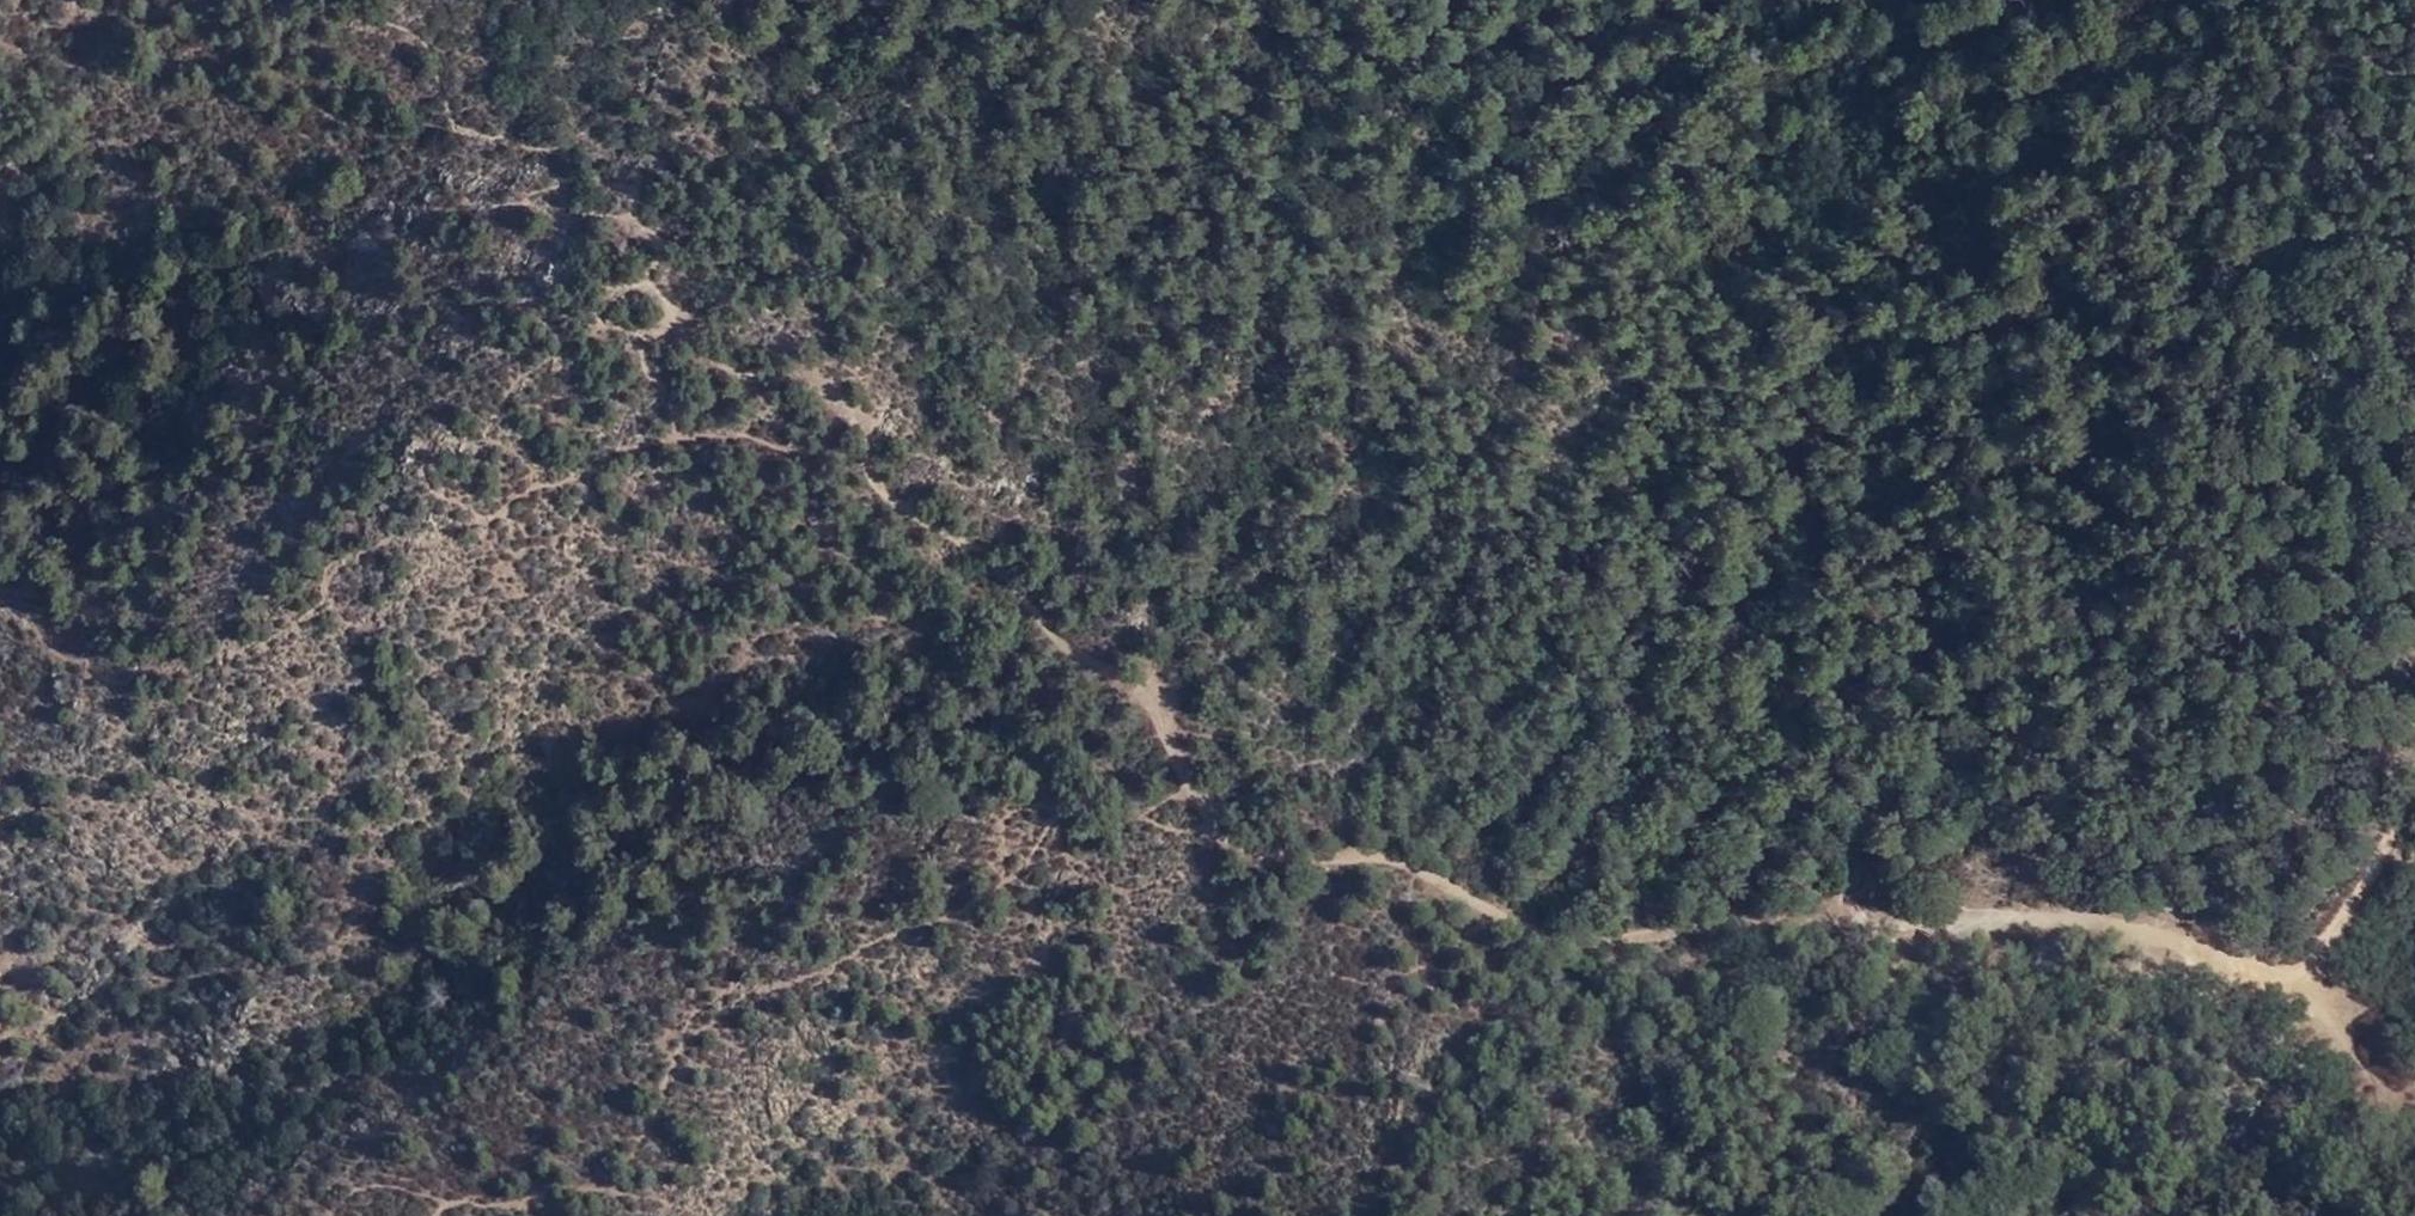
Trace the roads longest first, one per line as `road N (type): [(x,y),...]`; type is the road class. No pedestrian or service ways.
road 1 (track): [(2414,1138),(2347,1023),(2289,985),(2172,933),(2089,918),(1593,930),(1416,860),(1248,837),(1205,781),(1156,683),(879,452),(847,377),(712,340),(638,243)]
road 2 (track): [(2414,789),(2289,985)]

